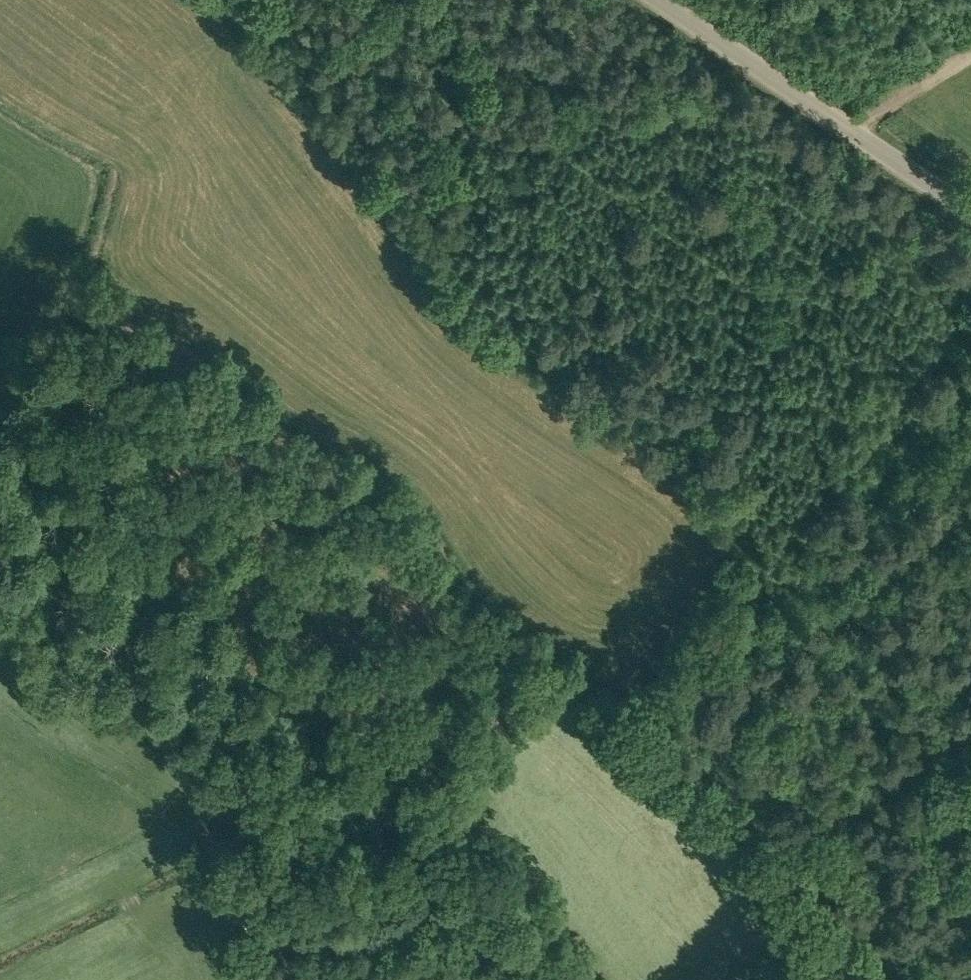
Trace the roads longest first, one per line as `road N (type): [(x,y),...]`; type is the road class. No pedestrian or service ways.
road 1 (unclassified): [(970,213),(660,0)]
road 2 (track): [(970,54),(850,130)]

